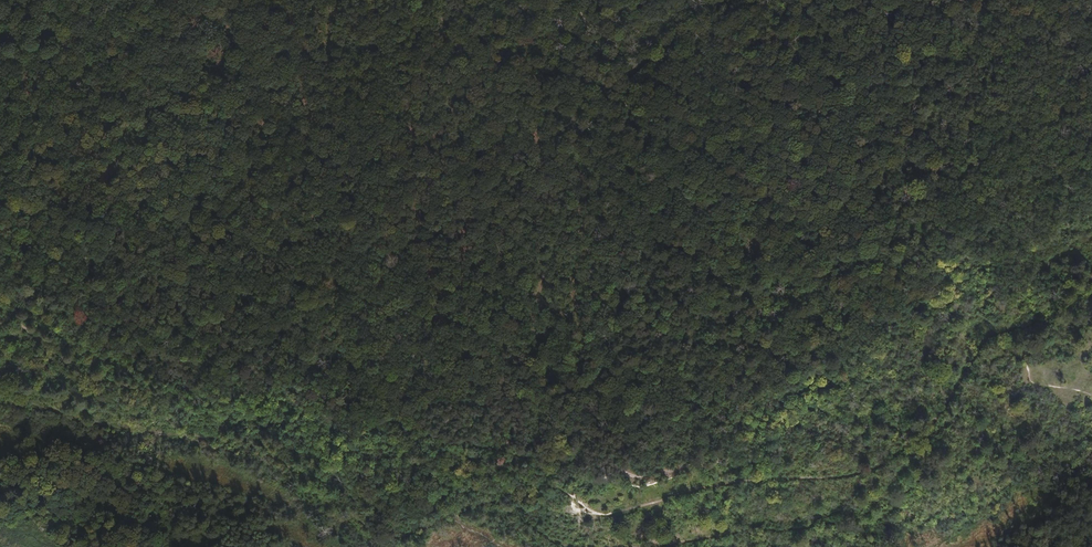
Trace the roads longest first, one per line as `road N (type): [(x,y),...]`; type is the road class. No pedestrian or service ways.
road 1 (track): [(612,82),(590,84),(549,70),(412,0)]
road 2 (track): [(939,546),(1044,493),(1058,473)]
road 3 (track): [(612,82),(719,0)]

